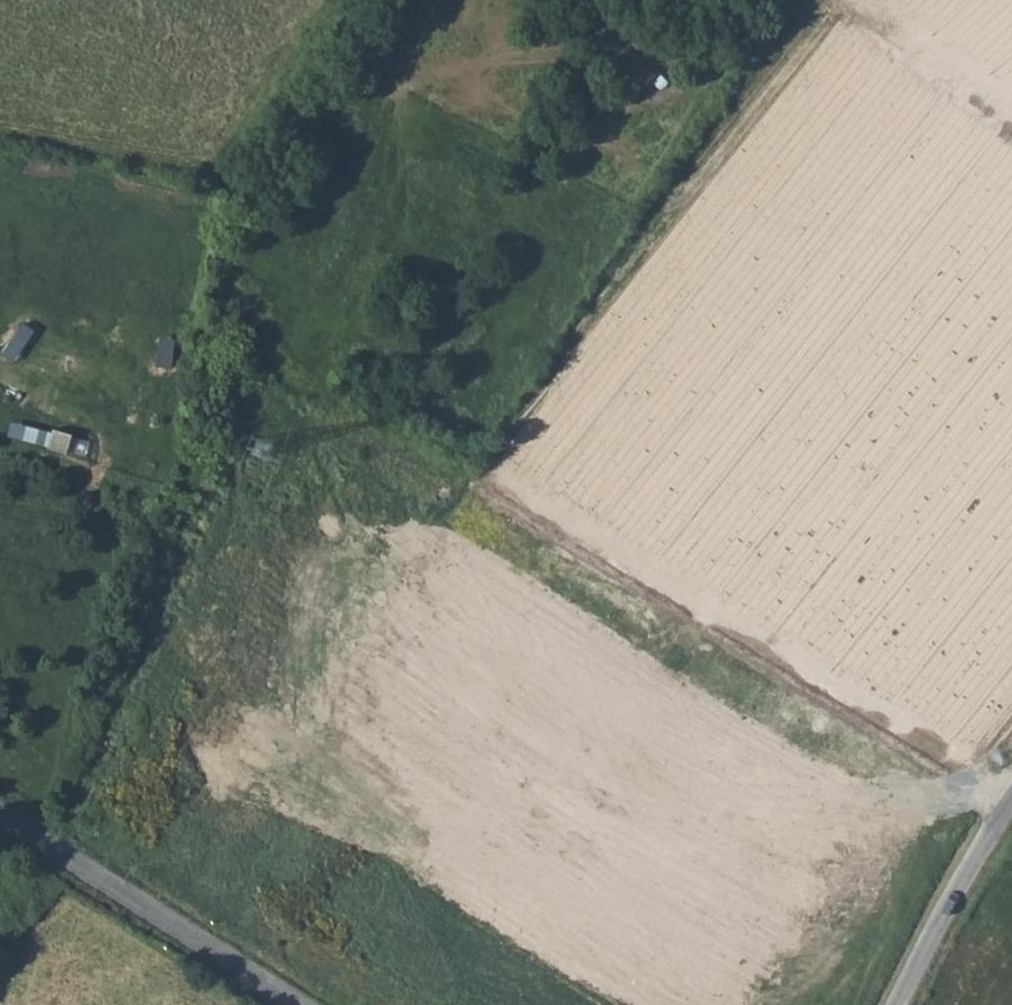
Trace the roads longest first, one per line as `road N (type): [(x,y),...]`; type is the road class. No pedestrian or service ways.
road 1 (tertiary): [(294,1004),(0,815)]
road 2 (tertiary): [(1011,799),(895,1004)]

